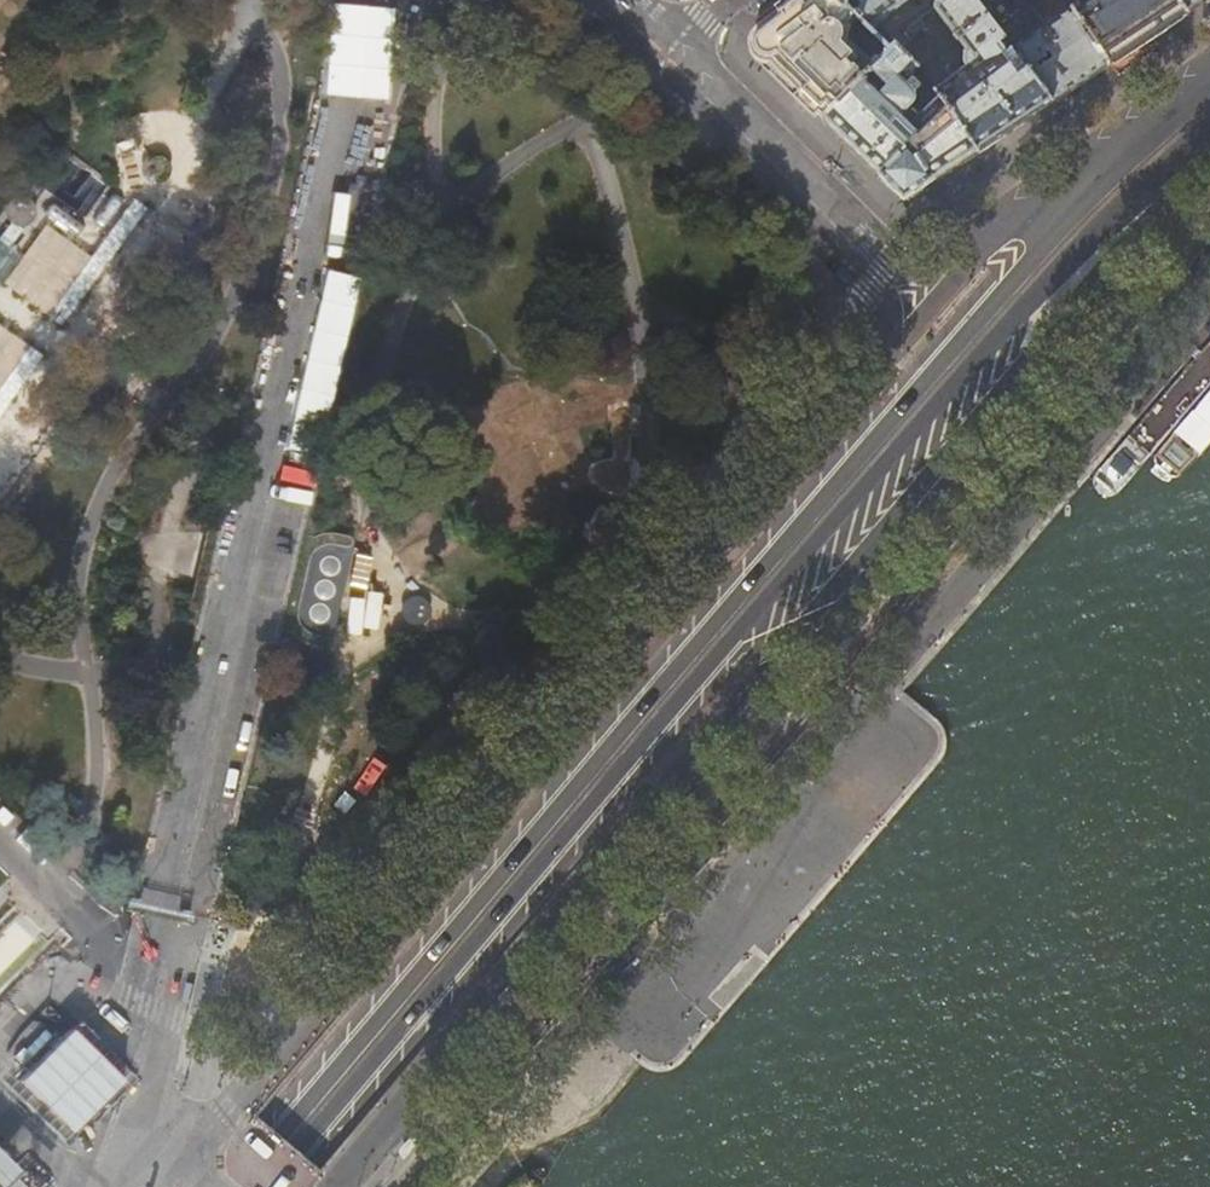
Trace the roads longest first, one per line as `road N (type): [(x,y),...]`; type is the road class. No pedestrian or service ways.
road 1 (primary): [(1209,80),(1082,197),(228,1186)]
road 2 (primary): [(271,1186),(1106,227),(1209,147)]
road 3 (tertiary): [(333,1186),(1209,163)]
road 4 (tertiary): [(918,310),(200,1149)]
road 5 (primary): [(110,1159),(364,91)]
road 6 (tertiary): [(1209,71),(1058,168),(918,310)]
road 7 (residential): [(918,310),(662,55)]

